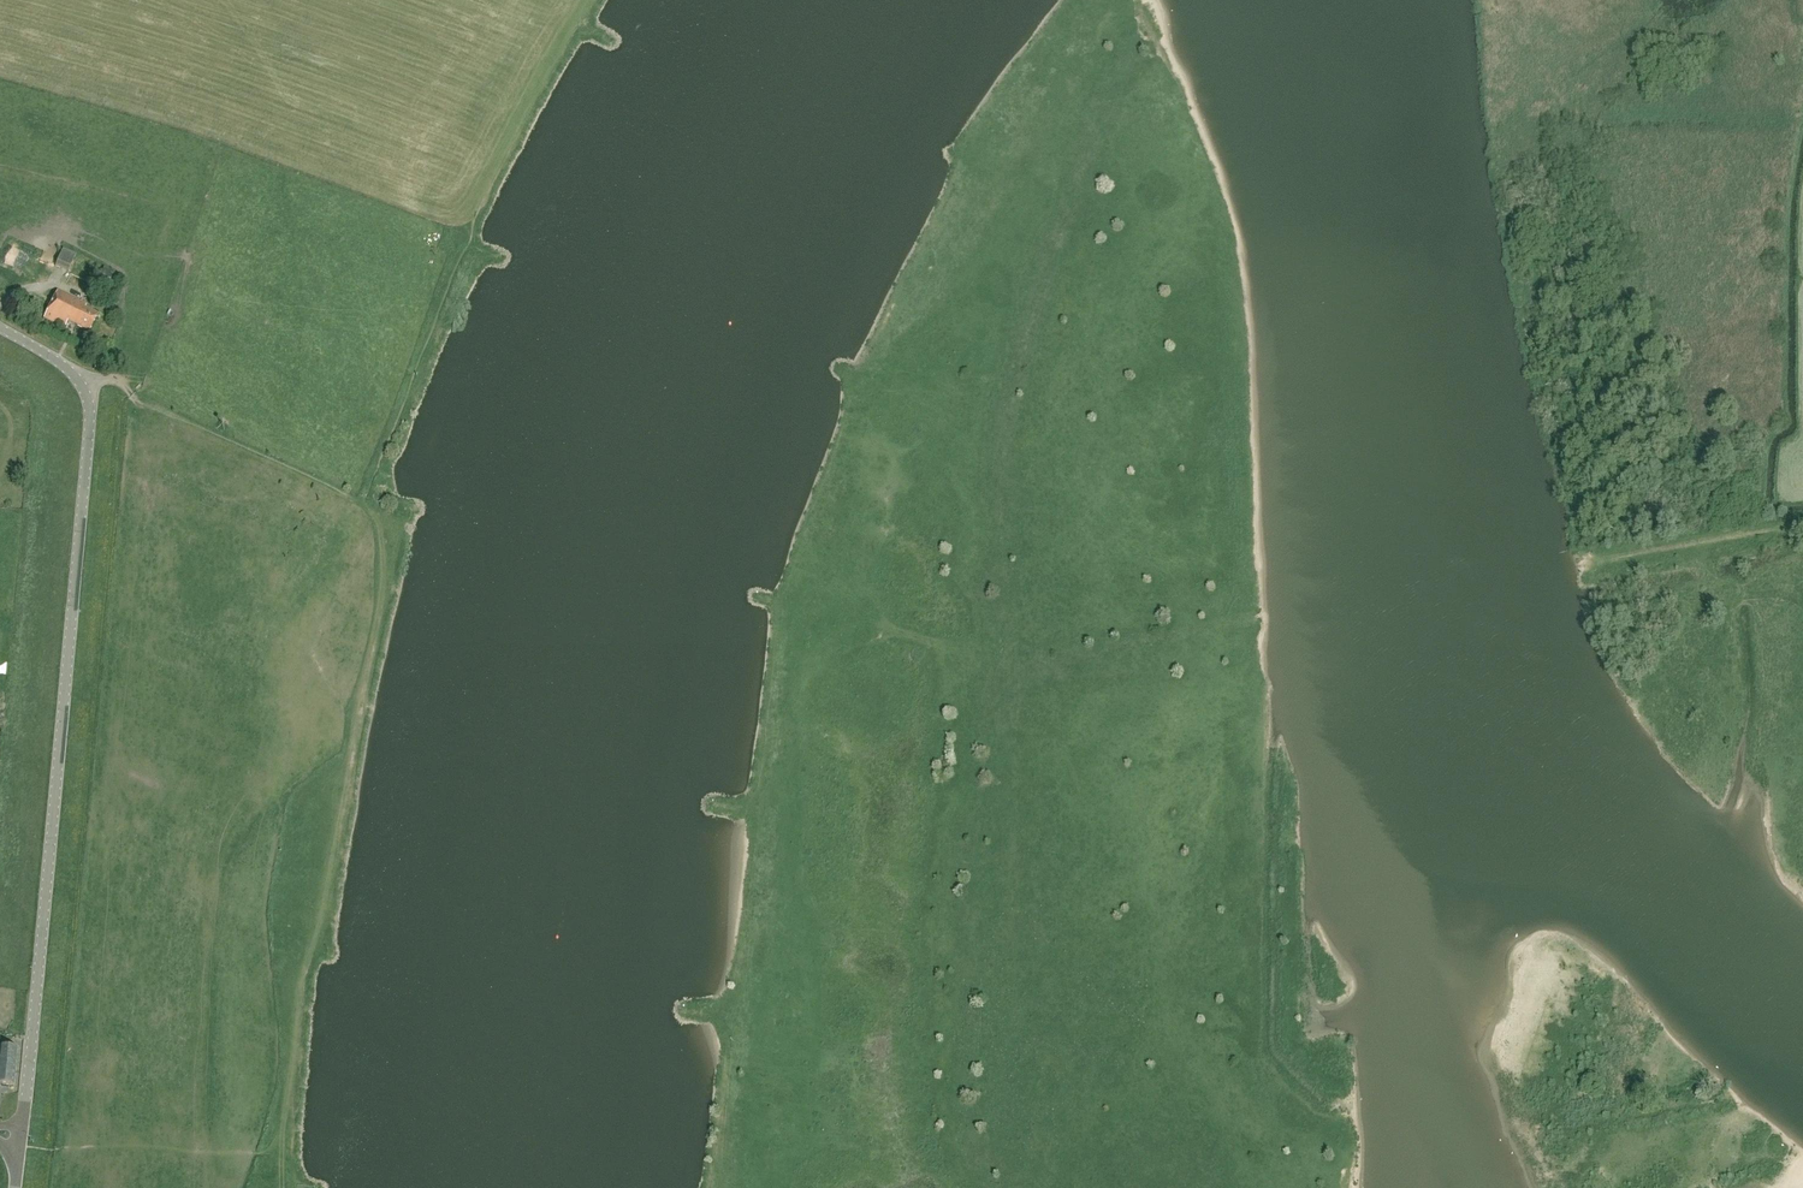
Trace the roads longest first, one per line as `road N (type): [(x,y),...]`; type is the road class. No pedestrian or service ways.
road 1 (tertiary): [(22,1122),(88,408),(81,381),(64,363),(0,328)]

